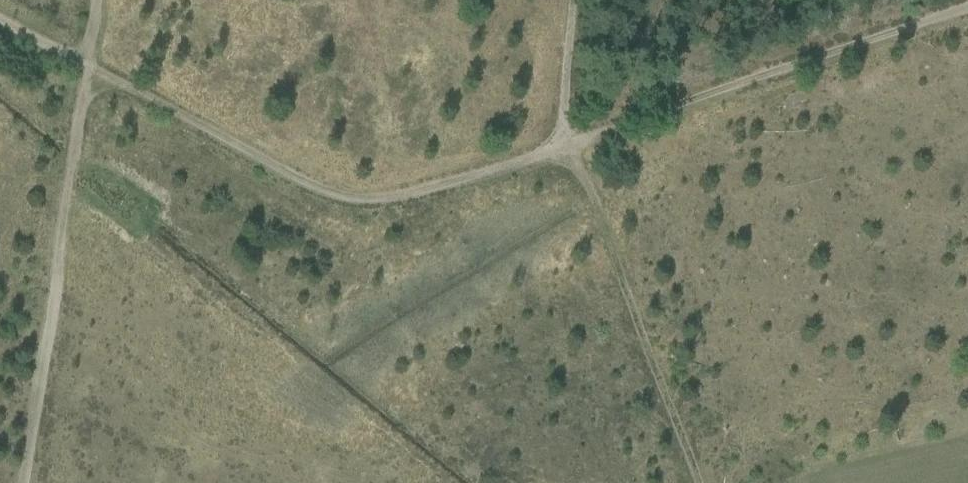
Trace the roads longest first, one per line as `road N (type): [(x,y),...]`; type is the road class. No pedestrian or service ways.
road 1 (track): [(86,68),(305,183),(352,199),(419,193),(562,146)]
road 2 (track): [(562,146),(967,10)]
road 3 (track): [(20,482),(86,68)]
road 4 (track): [(696,482),(604,225),(562,146)]
road 5 (track): [(562,146),(573,0)]

